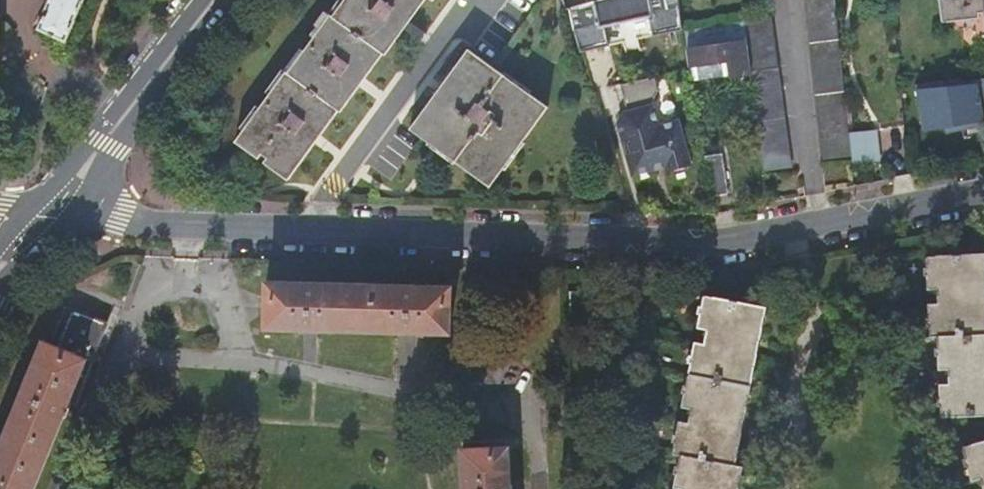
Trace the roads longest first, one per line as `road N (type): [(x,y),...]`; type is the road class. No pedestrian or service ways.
road 1 (unclassified): [(47,216),(727,242),(983,201)]
road 2 (secondary): [(47,216),(214,0)]

